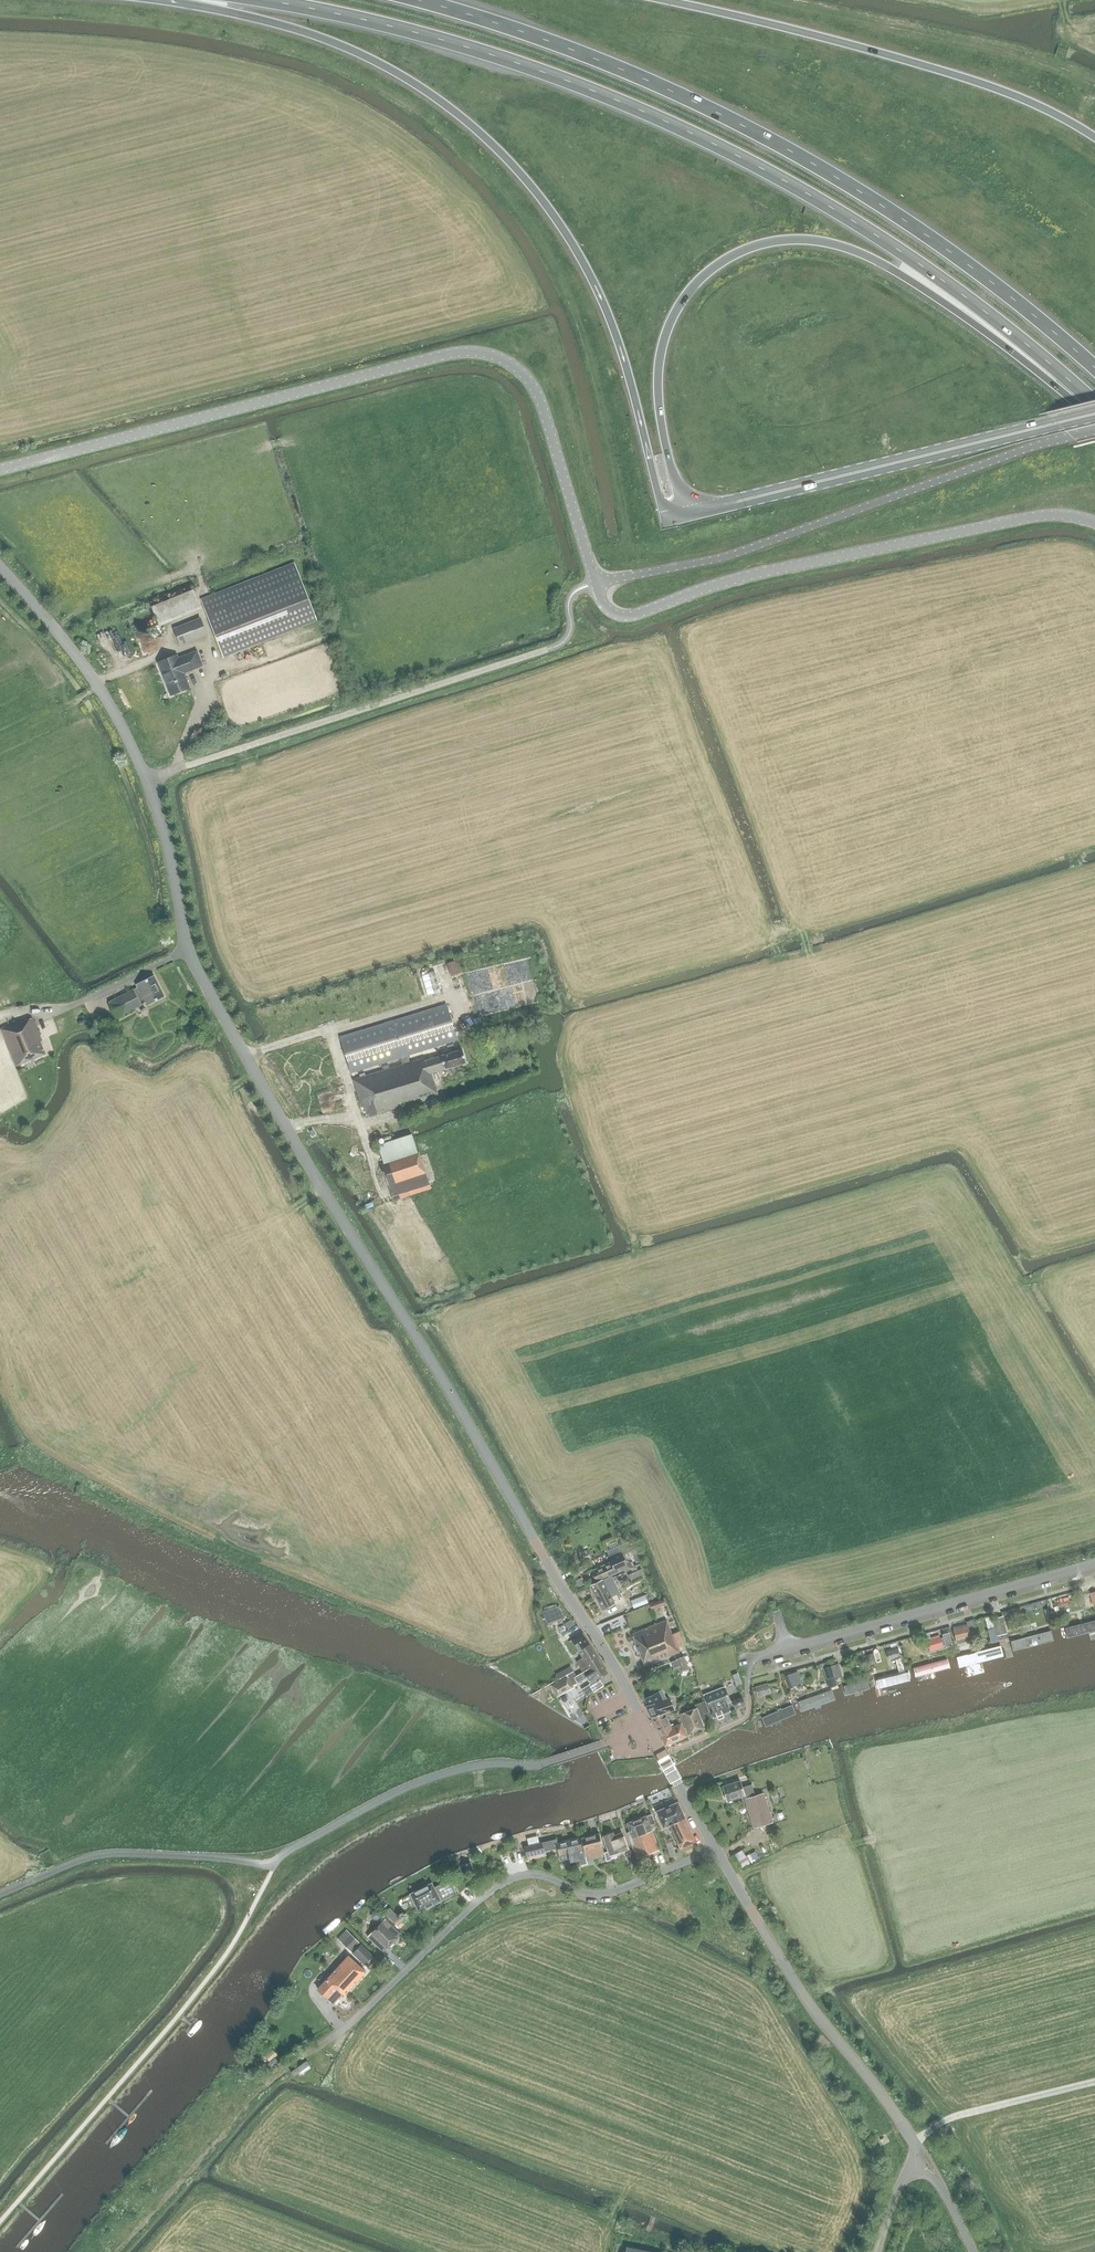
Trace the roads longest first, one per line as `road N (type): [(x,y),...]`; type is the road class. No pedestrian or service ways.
road 1 (unclassified): [(648,1730),(198,970),(146,779)]
road 2 (trunk): [(266,0),(494,55),(709,142),(904,252),(1094,401)]
road 3 (trunk): [(1094,365),(931,237),(817,165),(592,58),(418,0)]
road 4 (unclassified): [(0,471),(448,354),(485,353),(535,389),(596,583)]
road 5 (trunk): [(195,0),(381,63),(459,114),(518,169),(569,236),(603,301),(666,520)]
road 6 (trunk): [(690,514),(659,418),(664,337),(712,267),(772,241),(831,242),(866,254),(985,331),(1094,422)]
road 7 (unclassified): [(596,583),(608,610),(632,616),(731,581),(1000,523),(1047,514),(1094,522)]
road 8 (unclassified): [(596,583),(725,558),(1094,431)]
road 9 (unclassified): [(715,1849),(612,1892),(584,1892),(540,1875),(503,1883),(323,2044)]
road 10 (trunk): [(1094,137),(1050,110),(948,72),(664,0)]
road 11 (unclassified): [(273,1867),(290,1849),(439,1775),(497,1762),(539,1765),(648,1730)]
road 12 (unclassified): [(917,2168),(913,2141),(809,2004),(715,1849)]
road 13 (primary): [(690,514),(1058,424)]
road 14 (unclassified): [(1094,1563),(752,1658)]
road 15 (unclassified): [(146,779),(96,682),(0,567)]
road 16 (track): [(913,2141),(962,2115),(1094,2082)]
road 17 (track): [(885,1836),(736,1883)]
road 18 (unclassified): [(715,1849),(648,1730)]

